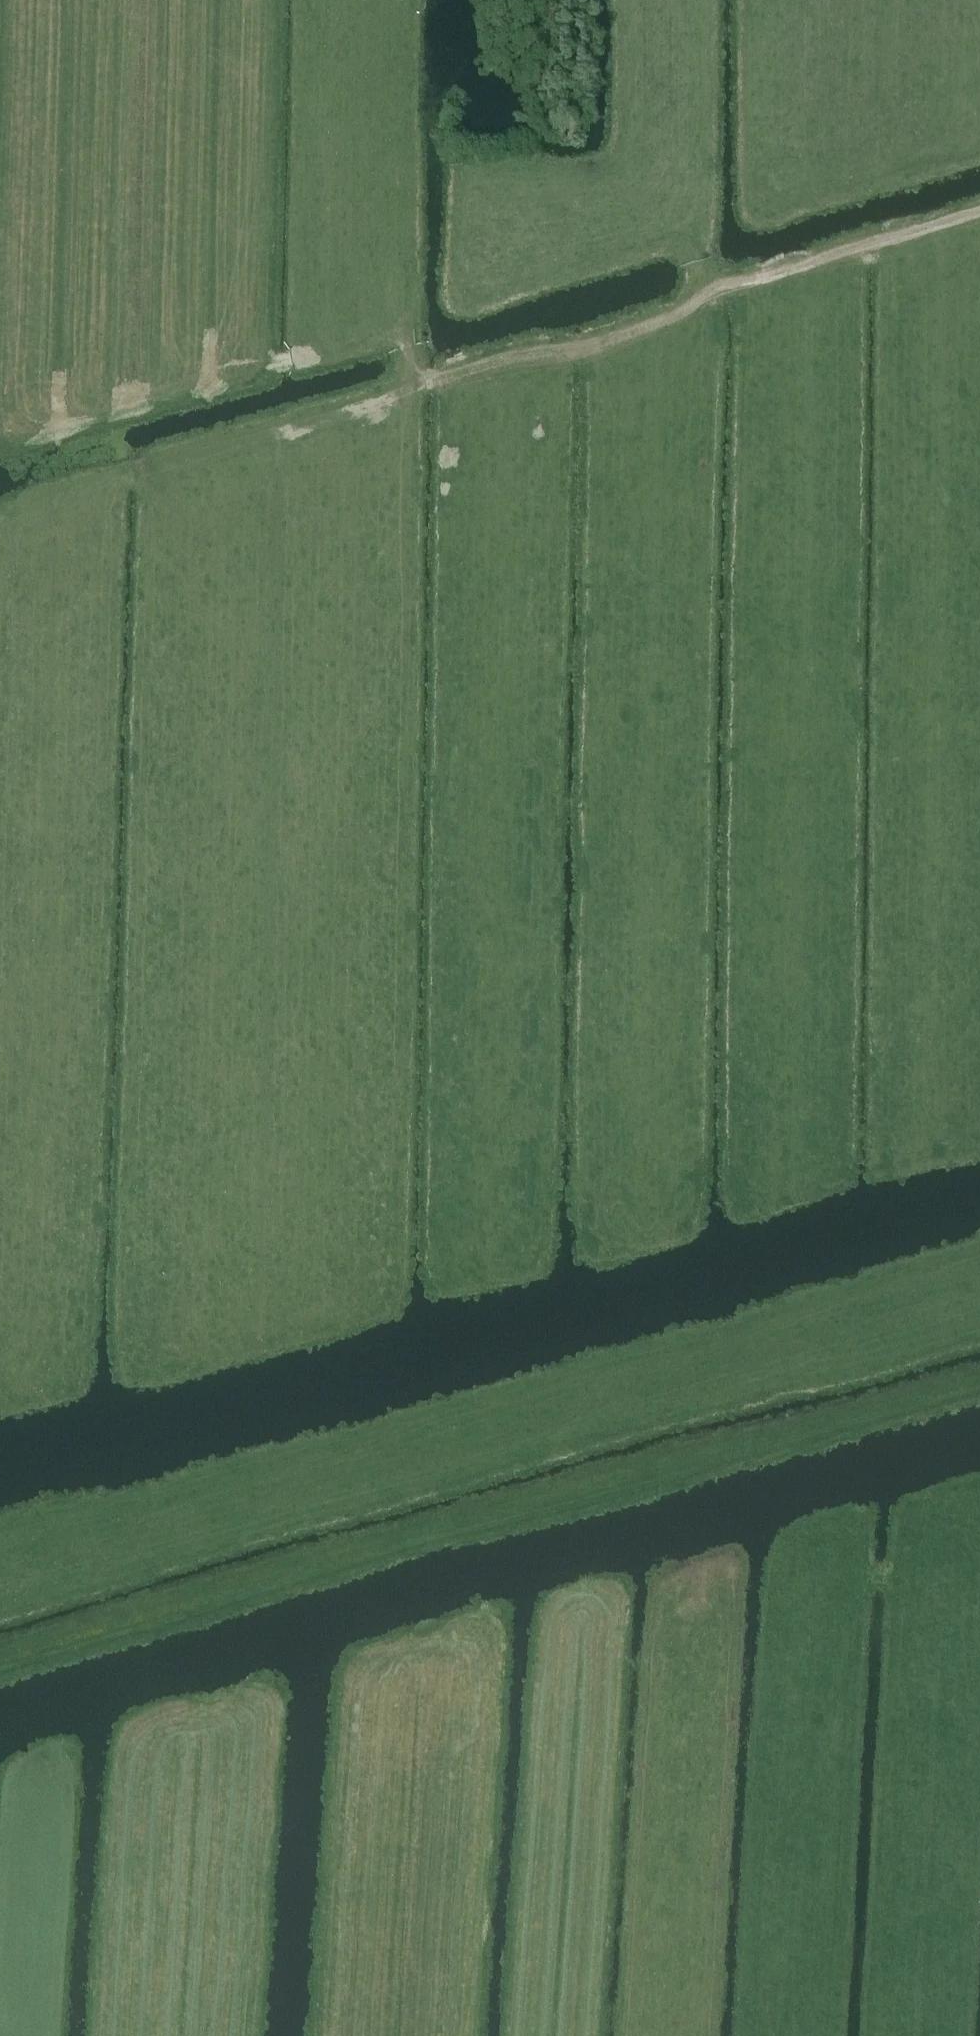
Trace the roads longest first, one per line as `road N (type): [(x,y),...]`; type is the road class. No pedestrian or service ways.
road 1 (track): [(0,1659),(979,1379)]
road 2 (track): [(709,287),(979,209)]

